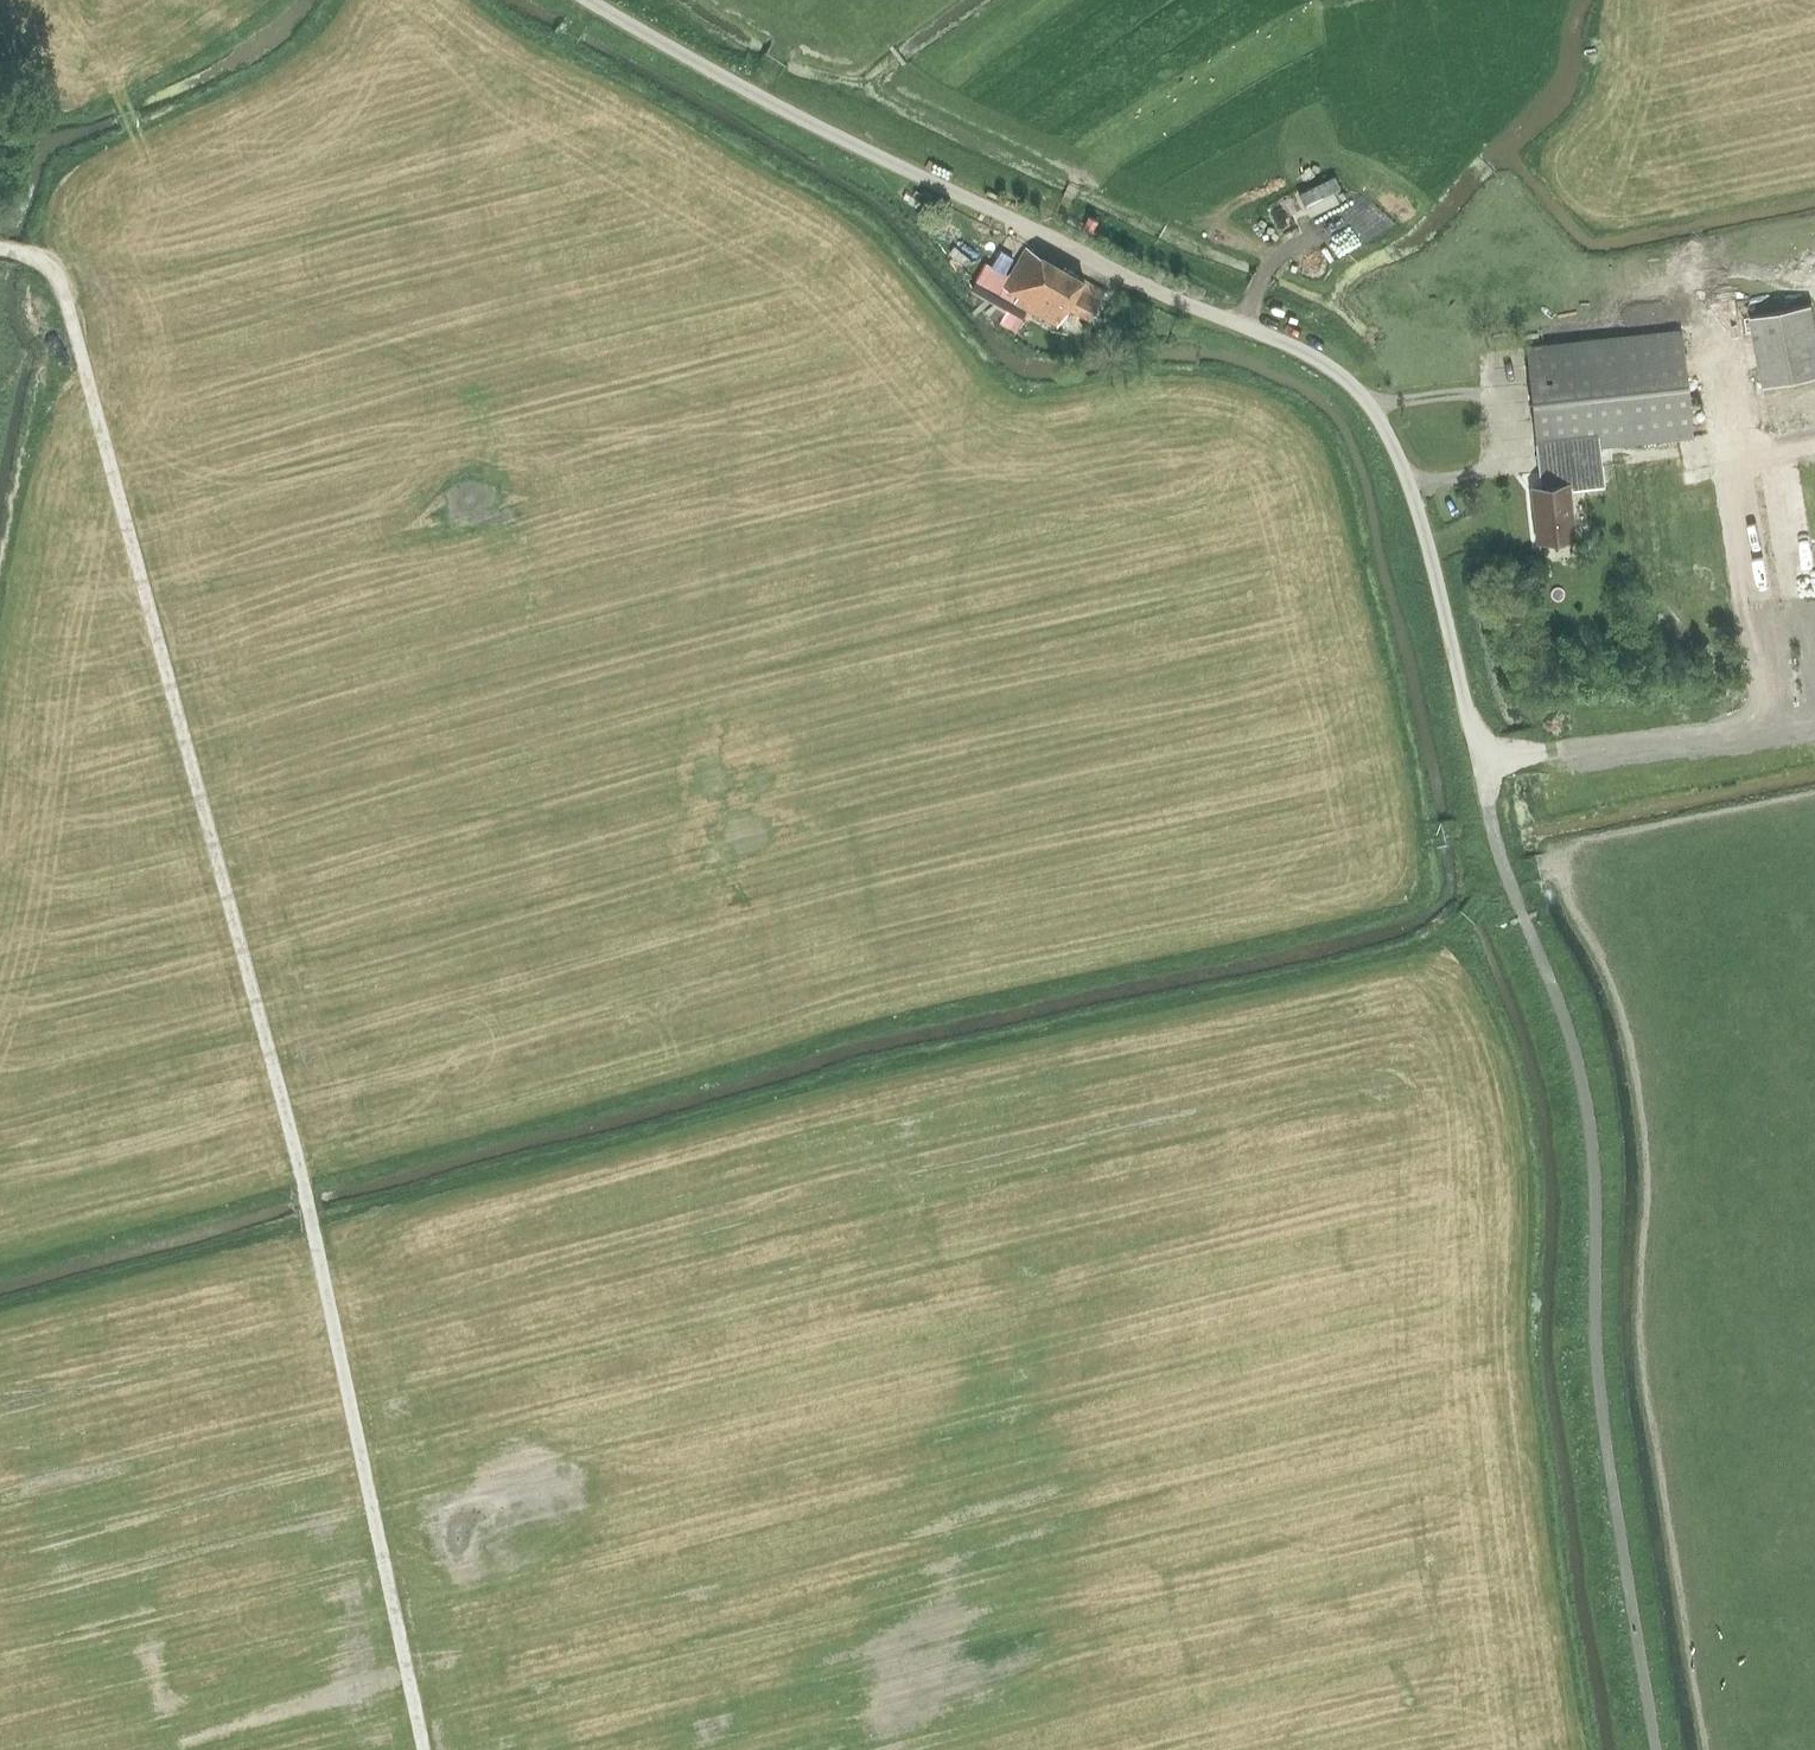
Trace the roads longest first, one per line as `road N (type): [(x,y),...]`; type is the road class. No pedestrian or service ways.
road 1 (unclassified): [(1523,912),(1499,851),(1414,490),(1377,407),(1356,386),(1308,351),(1147,286),(827,133),(586,0)]

